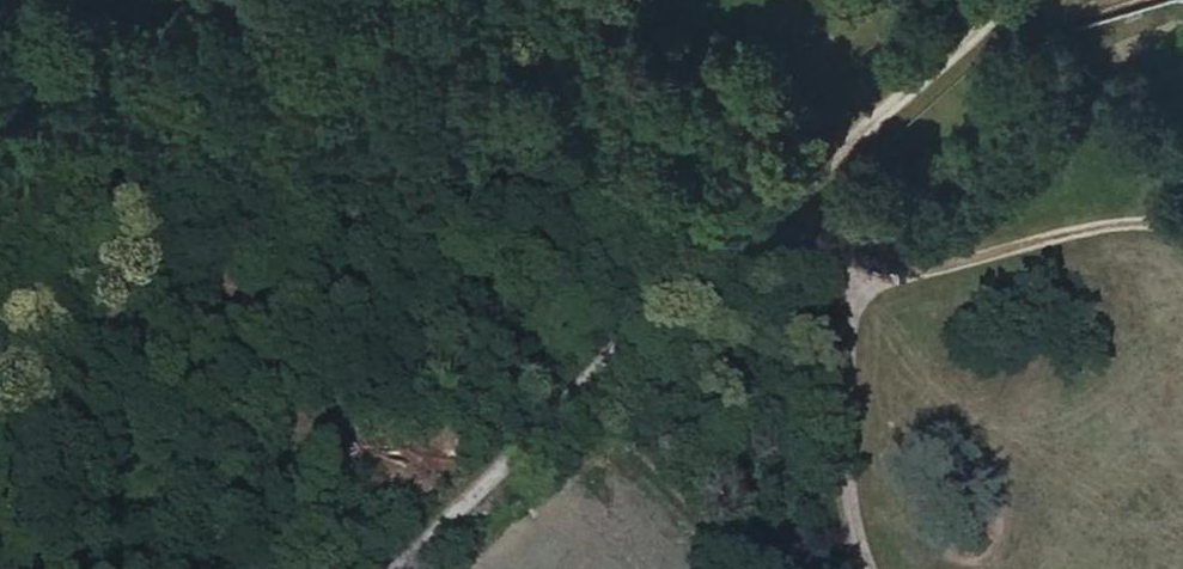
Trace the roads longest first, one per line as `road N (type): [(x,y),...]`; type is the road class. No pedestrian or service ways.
road 1 (track): [(1004,0),(396,568)]
road 2 (track): [(870,126),(806,128),(459,70),(126,0)]

